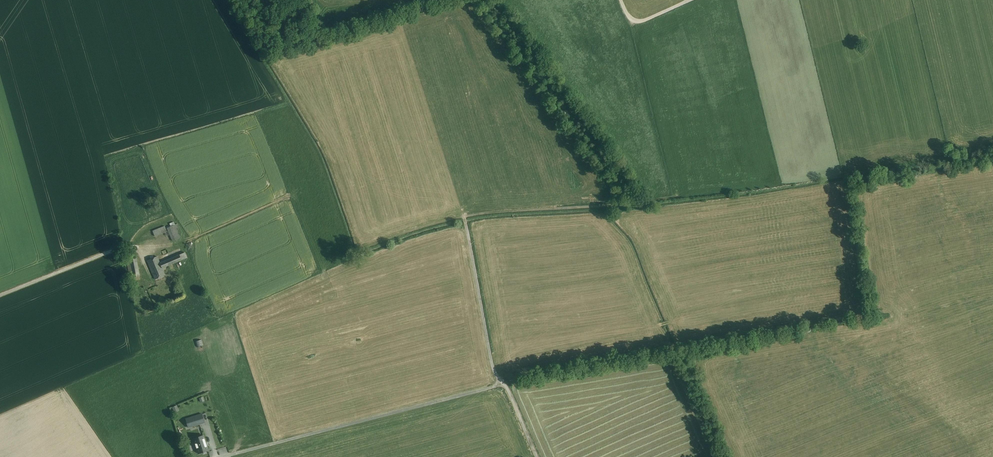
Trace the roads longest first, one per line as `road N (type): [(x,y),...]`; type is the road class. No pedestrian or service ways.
road 1 (unclassified): [(221,456),(501,385),(538,456)]
road 2 (track): [(501,385),(466,224)]
road 3 (track): [(0,295),(121,248),(147,249)]

